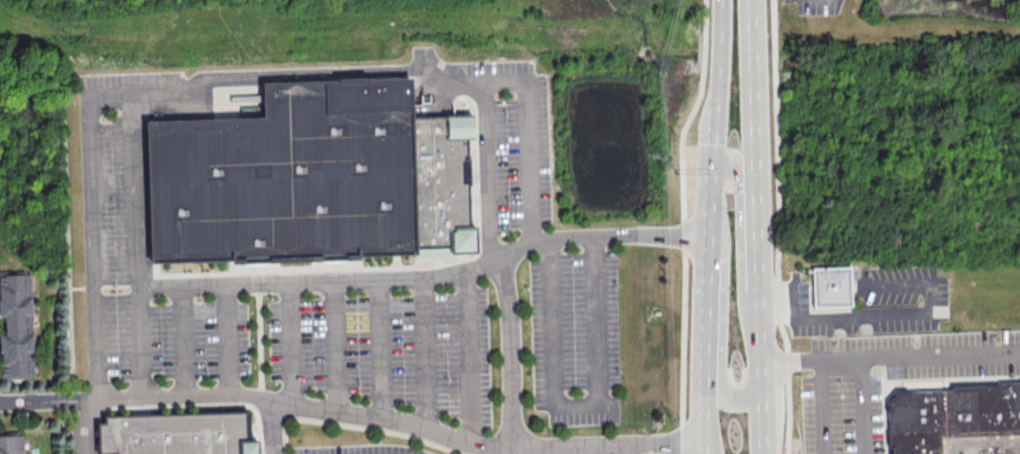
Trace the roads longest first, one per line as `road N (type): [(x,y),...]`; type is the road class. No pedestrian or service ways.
road 1 (secondary): [(760,177),(755,0)]
road 2 (secondary): [(761,335),(760,177)]
road 3 (secondary): [(707,236),(705,367)]
road 4 (secondary): [(717,0),(714,122)]

